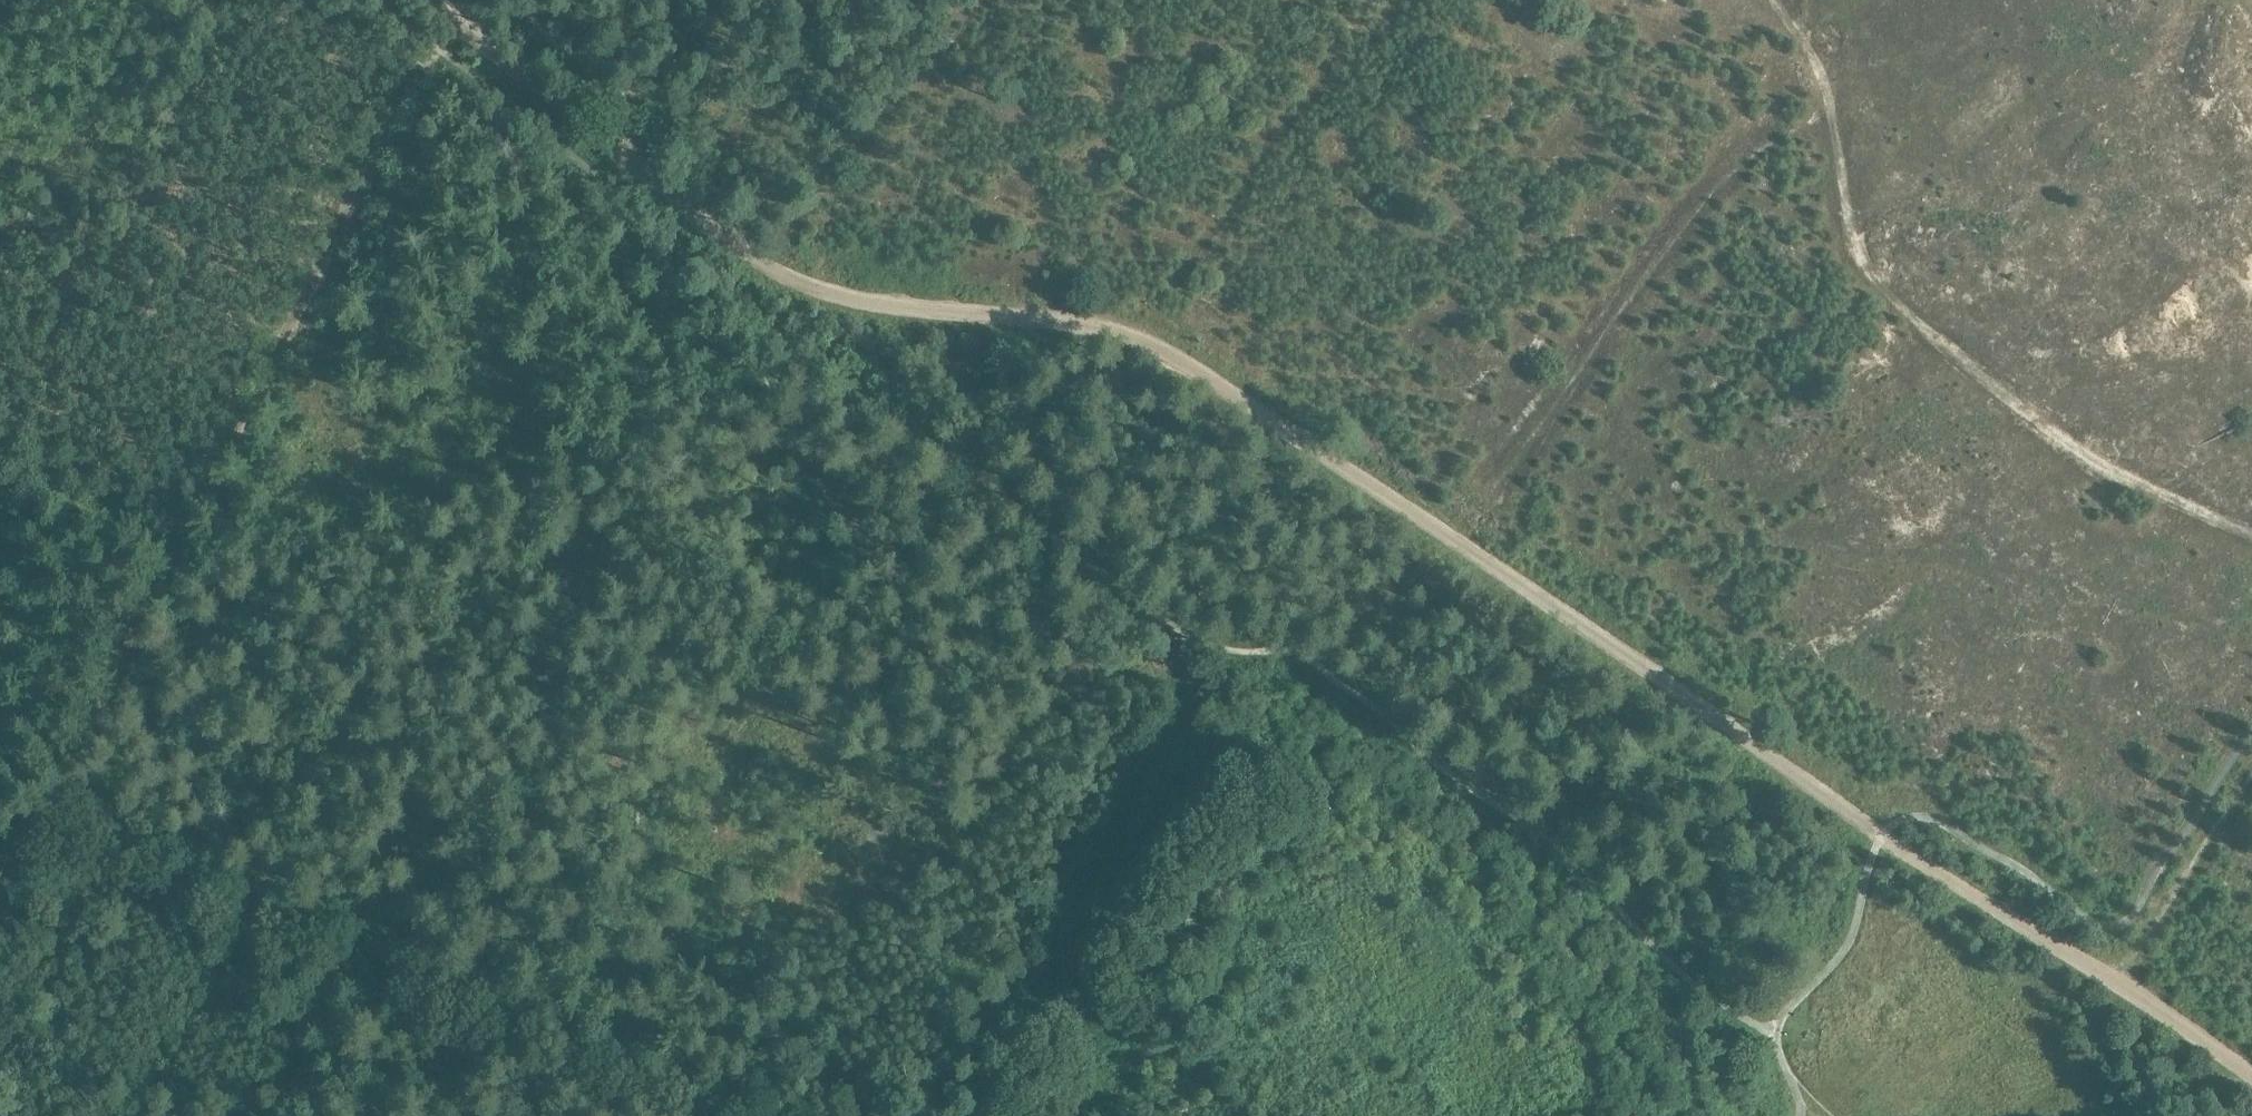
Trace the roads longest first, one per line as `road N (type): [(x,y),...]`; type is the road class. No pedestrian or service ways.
road 1 (track): [(455,26),(775,271),(841,298),(1095,323),(1216,382),(1783,769),(2251,1073)]
road 2 (track): [(1770,0),(1821,72),(1855,235),(1865,265),(1894,300),(2074,449),(2251,534)]
road 3 (track): [(2117,981),(2251,777)]

